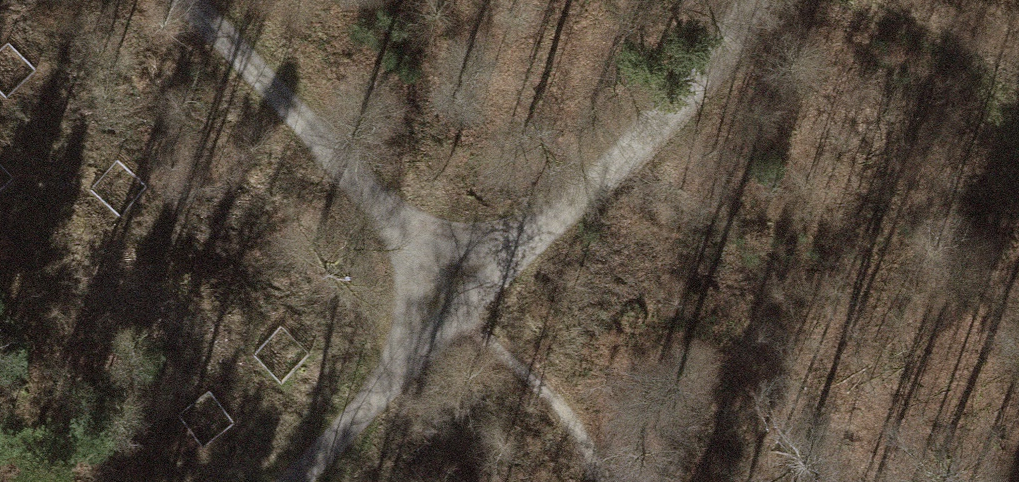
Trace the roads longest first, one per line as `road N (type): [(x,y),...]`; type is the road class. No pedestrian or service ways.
road 1 (track): [(477,277),(239,62),(190,0)]
road 2 (track): [(755,0),(580,164),(477,277)]
road 3 (track): [(288,481),(477,277)]
road 4 (track): [(477,277),(612,481)]

